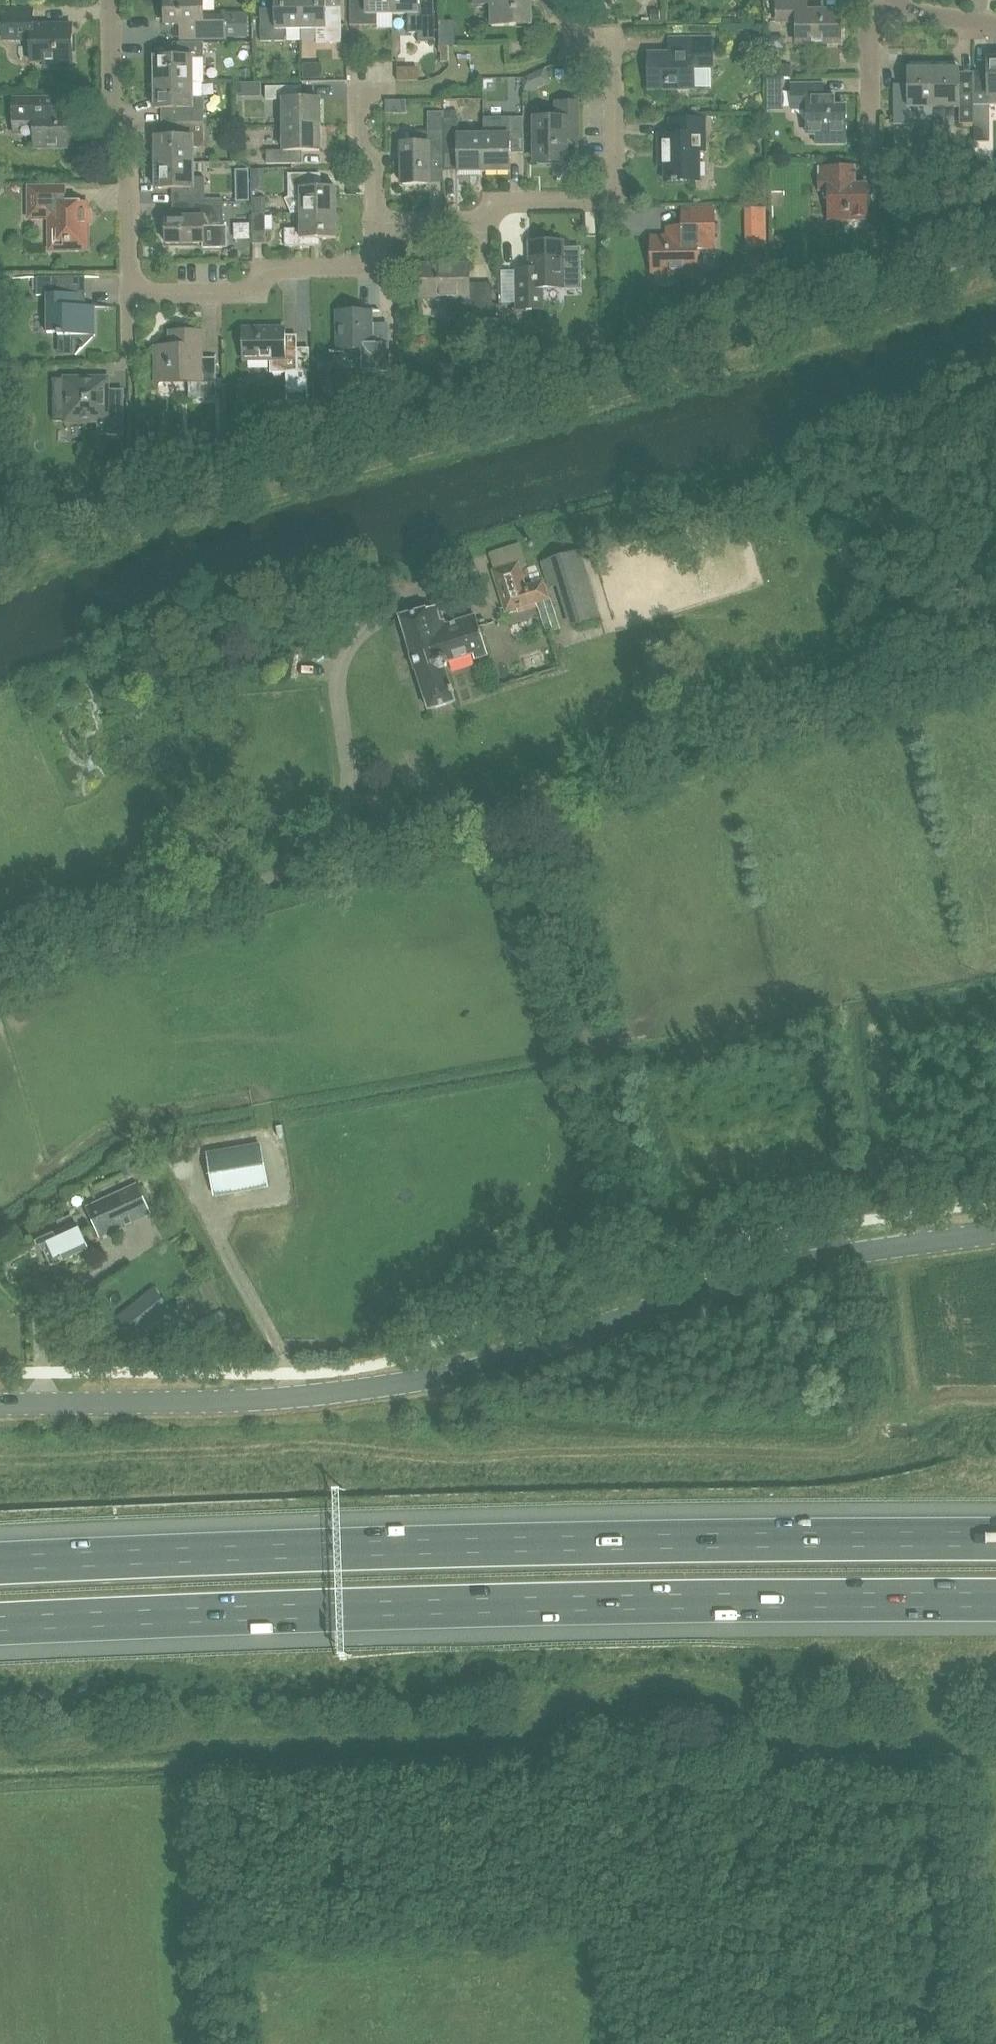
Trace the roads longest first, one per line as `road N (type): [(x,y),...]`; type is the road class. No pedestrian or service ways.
road 1 (tertiary): [(0,1403),(242,1399),(440,1376),(763,1272),(995,1231)]
road 2 (motorway): [(0,1626),(394,1607),(995,1601)]
road 3 (motorway): [(995,1539),(415,1544),(0,1563)]
road 4 (residential): [(374,221),(493,219),(504,204),(610,193),(612,56),(580,44),(567,27),(566,0)]
road 5 (residential): [(130,290),(245,290),(264,270),(374,262),(374,221)]
road 6 (residential): [(130,290),(127,174),(114,149),(110,0)]
road 7 (residential): [(374,221),(372,165),(358,148),(358,93),(380,88),(380,64)]
road 8 (residential): [(869,155),(869,7),(894,6)]

